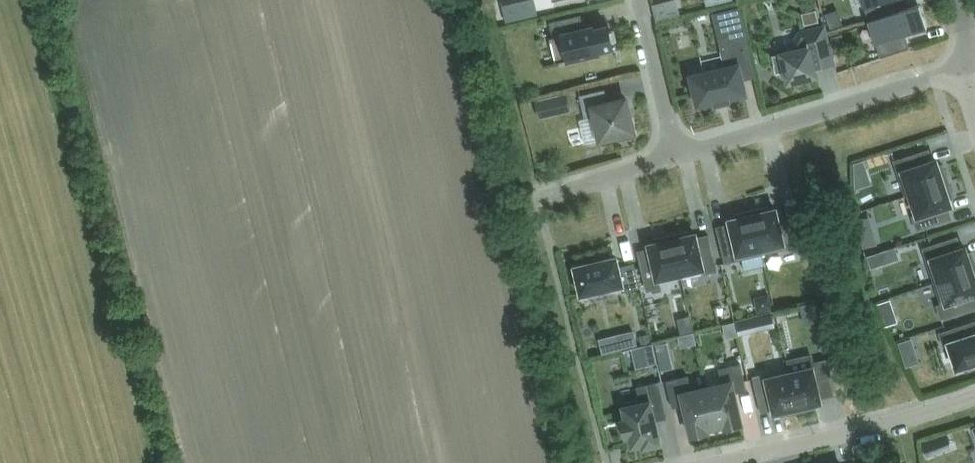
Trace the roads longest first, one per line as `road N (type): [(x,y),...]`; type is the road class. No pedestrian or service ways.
road 1 (residential): [(970,68),(677,158)]
road 2 (residential): [(710,462),(974,396)]
road 3 (residential): [(677,158),(641,0)]
road 4 (residential): [(677,158),(544,197)]

